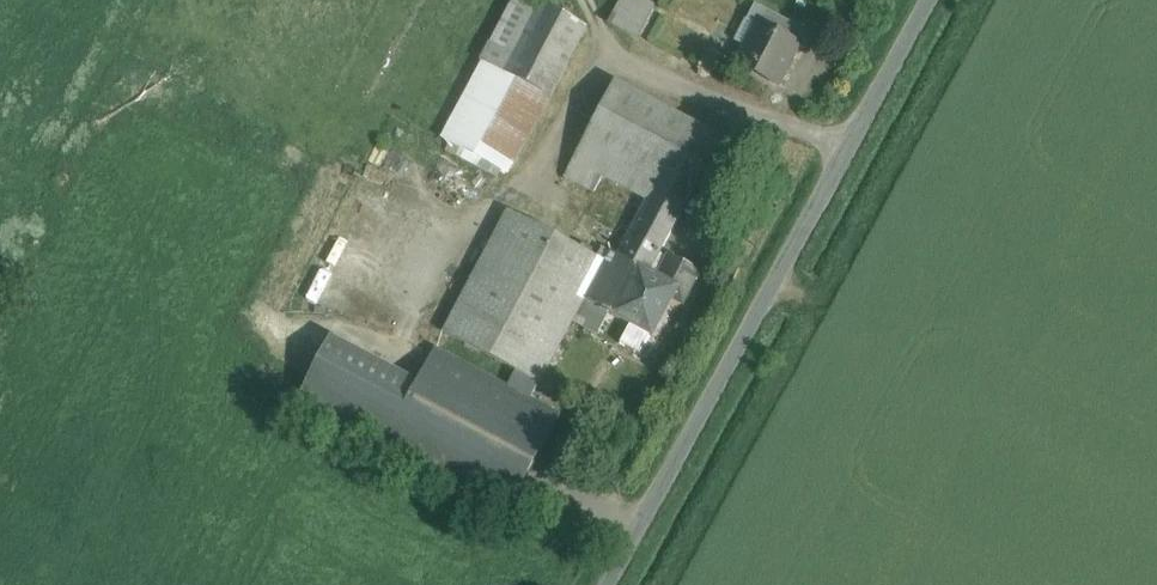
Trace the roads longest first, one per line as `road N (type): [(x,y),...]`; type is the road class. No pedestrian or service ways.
road 1 (unclassified): [(930,0),(611,584)]

